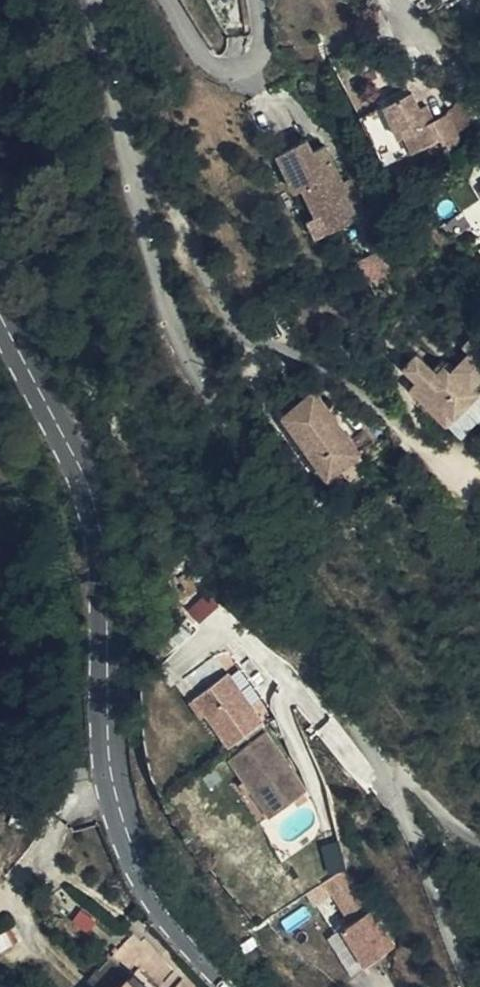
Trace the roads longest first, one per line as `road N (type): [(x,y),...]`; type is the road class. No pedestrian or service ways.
road 1 (residential): [(479,977),(401,780),(216,403),(160,267),(86,0)]
road 2 (tertiary): [(228,986),(160,904),(130,847),(104,721),(90,509),(69,445),(0,317)]
road 3 (residential): [(257,0),(264,53),(247,75),(215,70),(169,0)]

